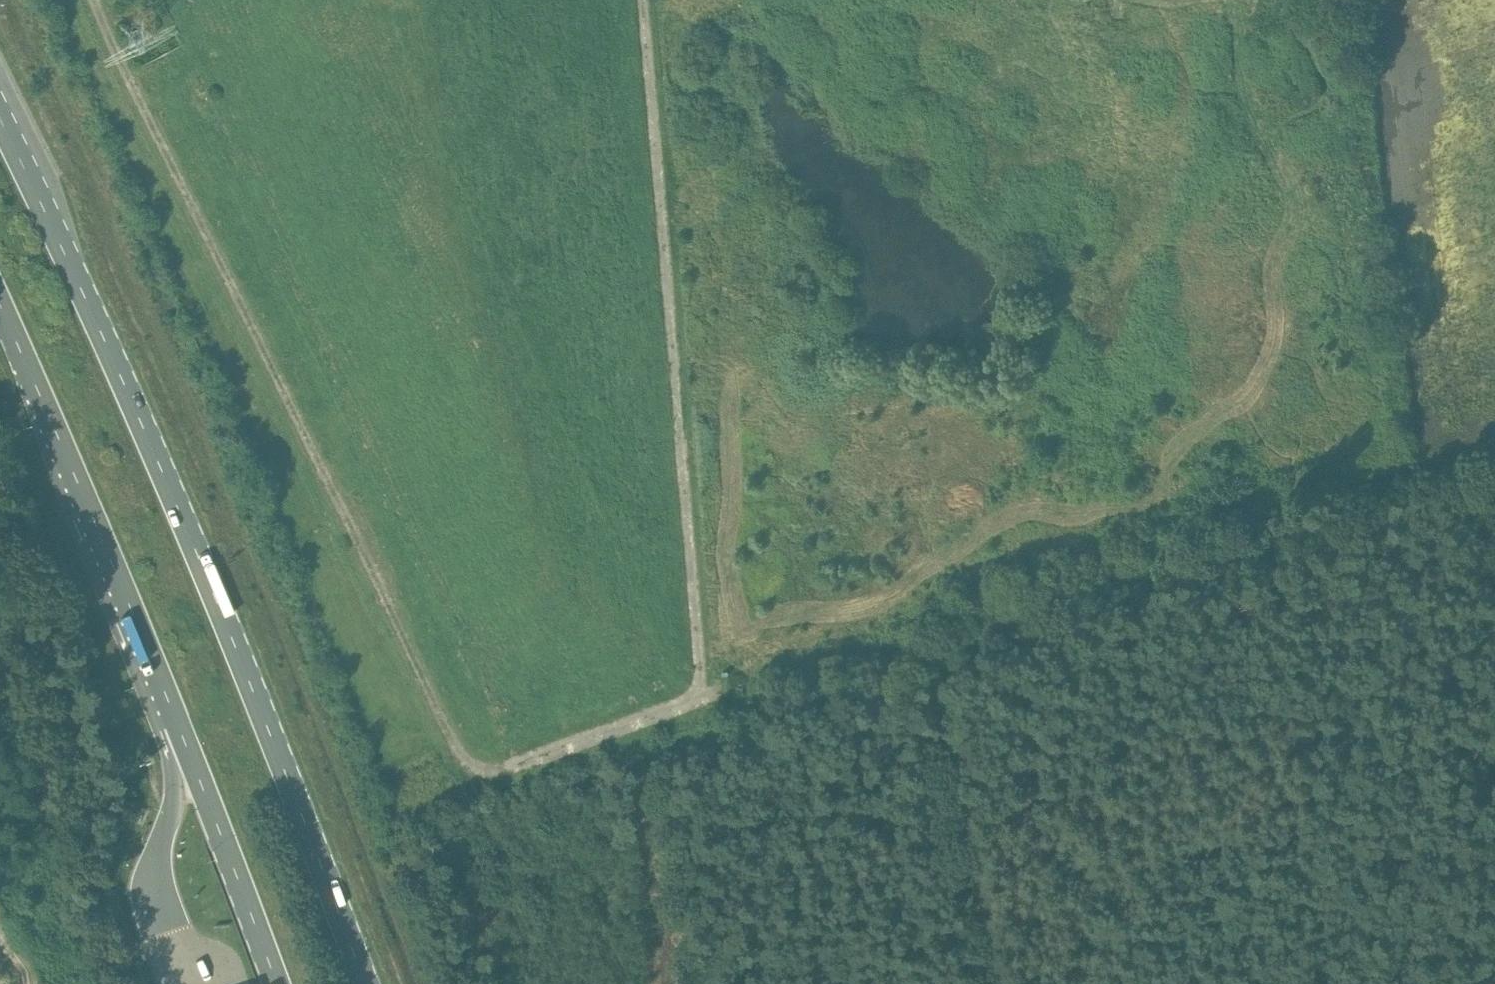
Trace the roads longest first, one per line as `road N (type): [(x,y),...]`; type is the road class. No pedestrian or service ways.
road 1 (primary): [(366,983),(189,538),(0,119)]
road 2 (primary): [(0,307),(180,724)]
road 3 (primary): [(180,724),(275,983)]

